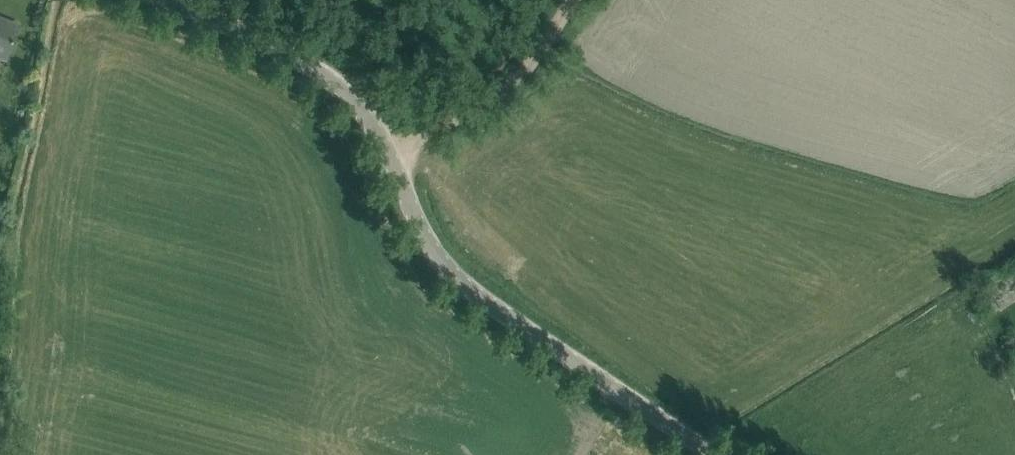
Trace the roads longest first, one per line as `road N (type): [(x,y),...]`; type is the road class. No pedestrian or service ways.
road 1 (tertiary): [(721,454),(454,275),(375,106),(350,83),(149,0)]
road 2 (track): [(566,0),(539,46),(489,92),(386,127)]

